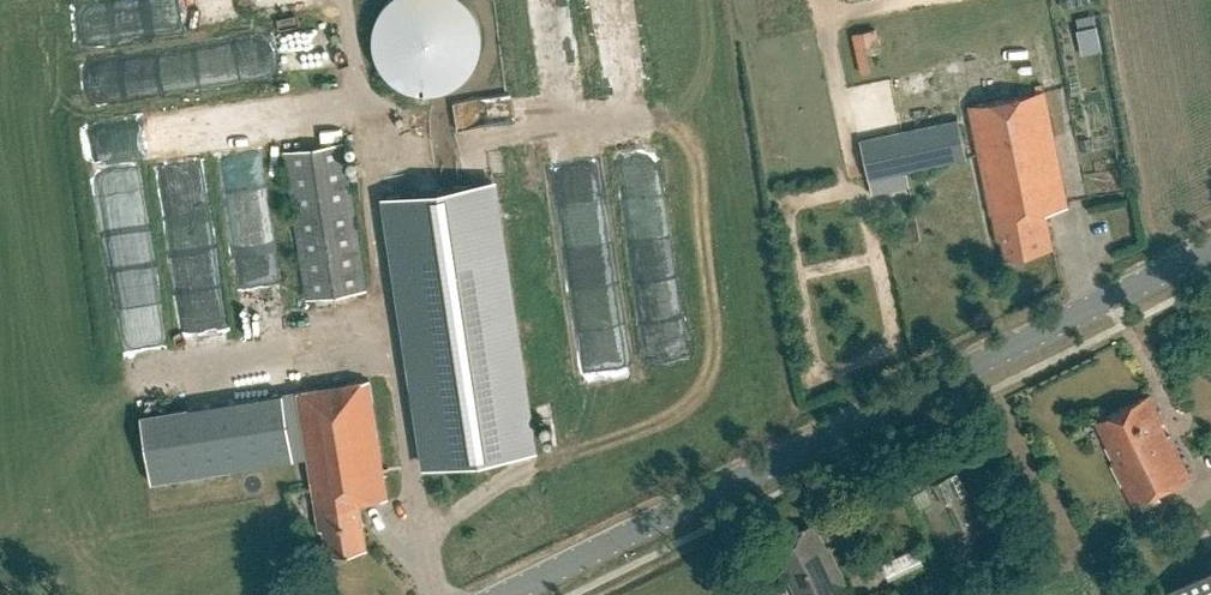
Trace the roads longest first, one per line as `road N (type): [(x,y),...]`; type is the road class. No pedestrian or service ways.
road 1 (tertiary): [(504,594),(1210,248)]

